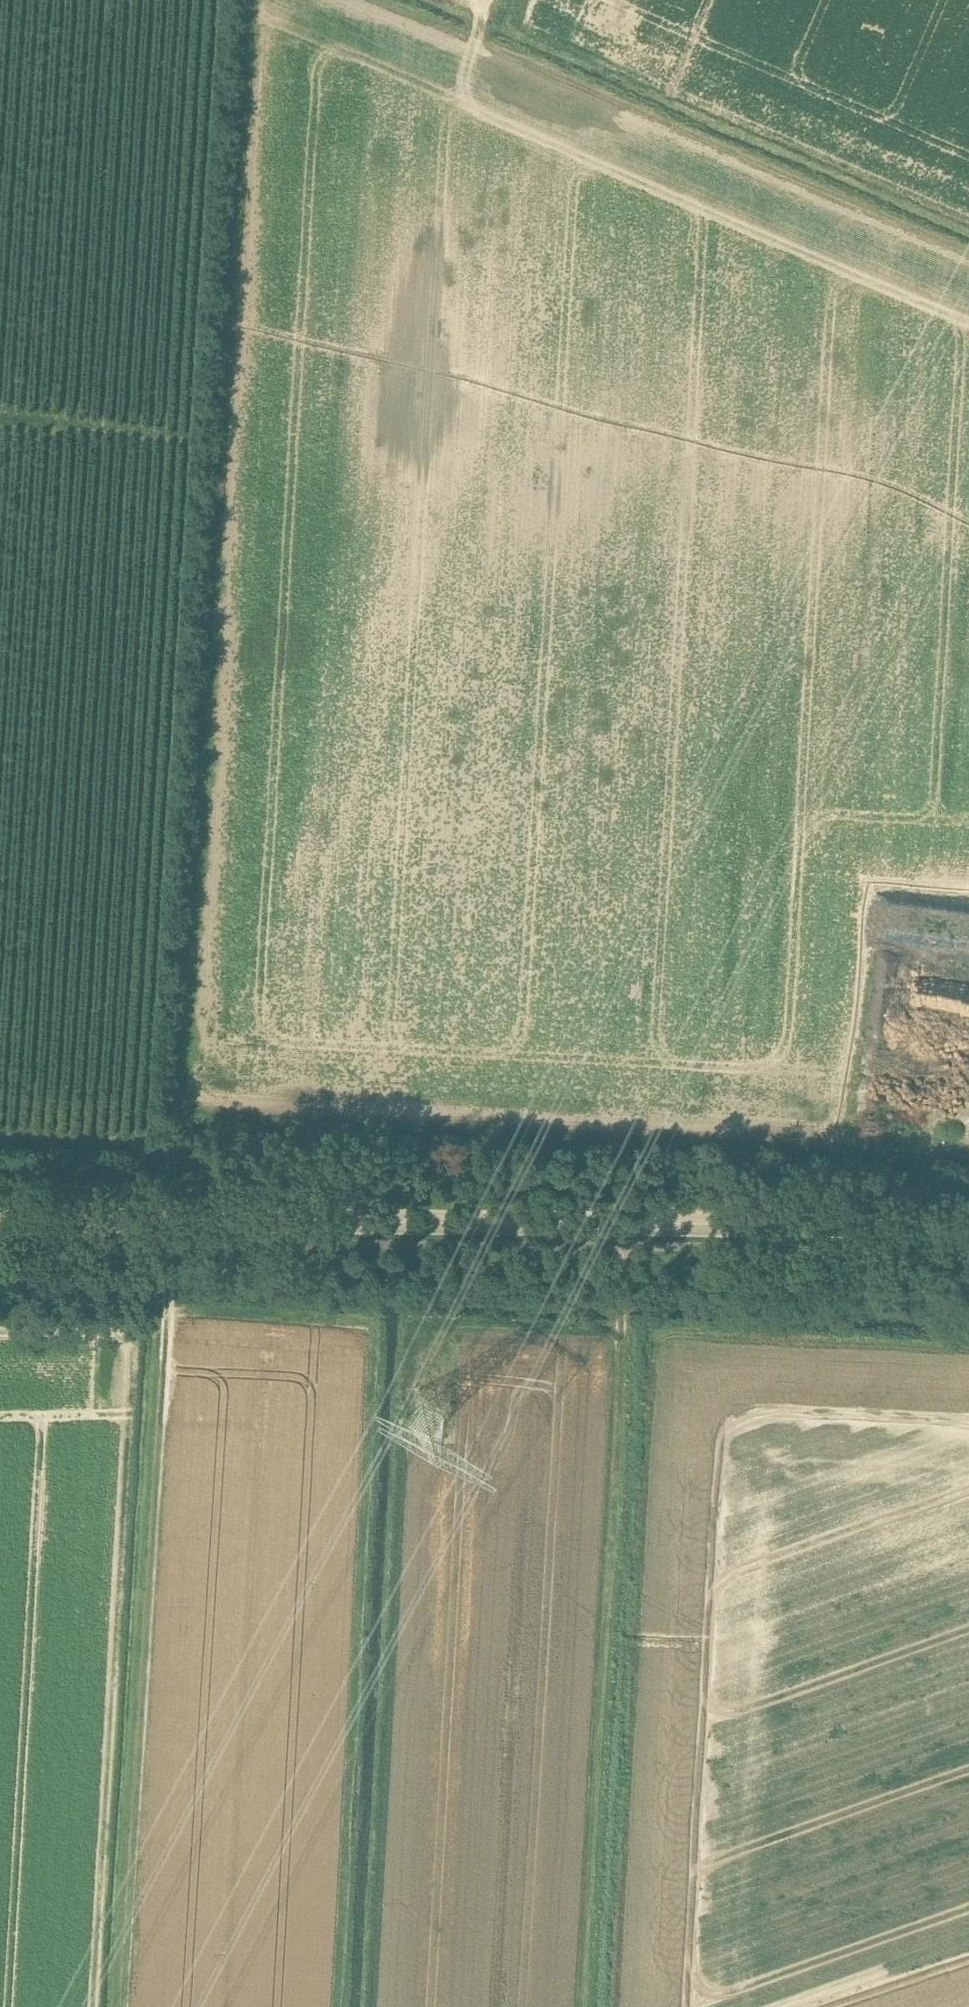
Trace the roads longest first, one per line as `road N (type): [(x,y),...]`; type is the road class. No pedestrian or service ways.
road 1 (secondary): [(968,1228),(0,1220)]
road 2 (track): [(156,1392),(167,1221)]
road 3 (track): [(614,1374),(625,1225)]
road 4 (track): [(0,1143),(123,1144)]

